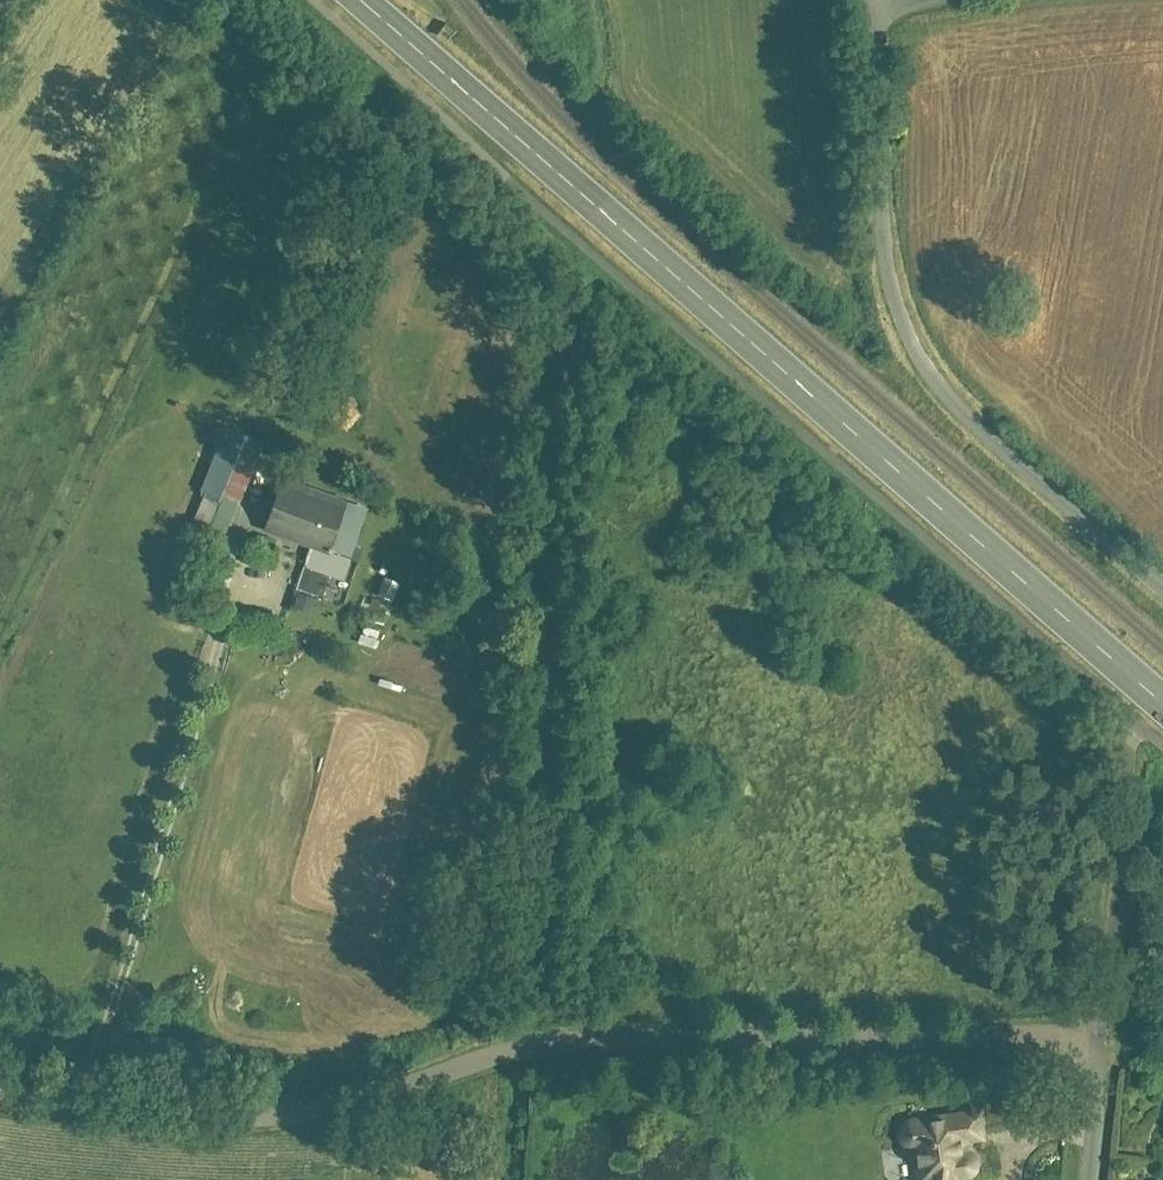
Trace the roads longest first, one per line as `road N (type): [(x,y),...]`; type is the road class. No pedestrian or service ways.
road 1 (residential): [(1096,1075),(1058,1042),(1023,1032),(792,1033),(637,1040),(242,1100),(0,1103)]
road 2 (primary): [(359,0),(1162,706)]
road 3 (unclassified): [(856,0),(874,235),(903,335),(951,409),(1162,594)]
road 4 (track): [(70,1102),(96,1063),(245,571)]
road 5 (residential): [(1096,1075),(1105,901)]

